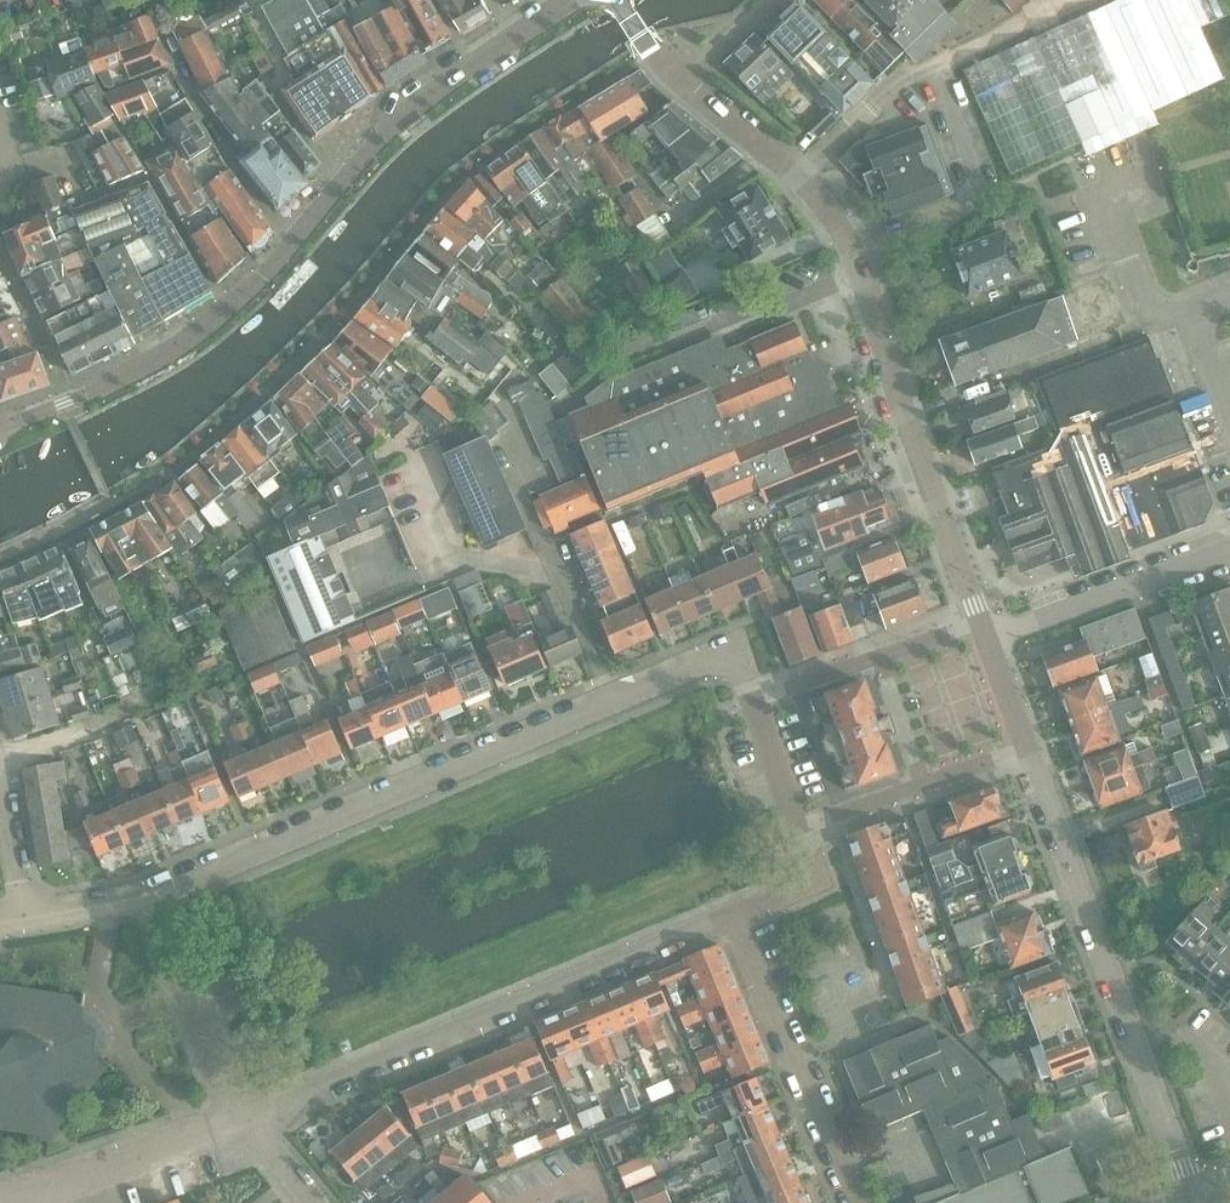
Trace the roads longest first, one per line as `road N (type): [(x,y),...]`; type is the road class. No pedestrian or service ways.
road 1 (residential): [(246,1123),(730,915)]
road 2 (residential): [(612,703),(147,899)]
road 3 (tertiary): [(1193,1197),(1028,751)]
road 4 (residential): [(798,179),(890,86),(933,64),(980,192),(944,229),(855,263)]
road 5 (tertiary): [(0,430),(201,332),(344,182)]
road 6 (tertiary): [(981,622),(855,263)]
road 7 (residential): [(859,1202),(730,915)]
road 8 (residential): [(1229,442),(1182,310),(1147,318),(1099,192)]
road 9 (tertiary): [(344,182),(406,113),(582,0)]
road 10 (residential): [(612,703),(506,453)]
road 11 (residential): [(987,639),(1229,556)]
road 12 (residential): [(796,833),(1028,751)]
road 13 (residential): [(13,1202),(246,1123)]
road 14 (residential): [(246,1123),(147,899)]
road 15 (residential): [(981,622),(751,700)]
road 16 (residential): [(751,700),(734,652),(612,703)]
road 17 (residential): [(19,924),(0,763)]
road 18 (tertiary): [(798,179),(681,84)]
road 19 (residential): [(796,833),(751,700)]
road 20 (residential): [(730,915),(814,877),(796,833)]
road 21 (residential): [(19,924),(147,899)]
road 22 (residential): [(344,182),(266,80)]
road 23 (residential): [(681,84),(771,0)]

